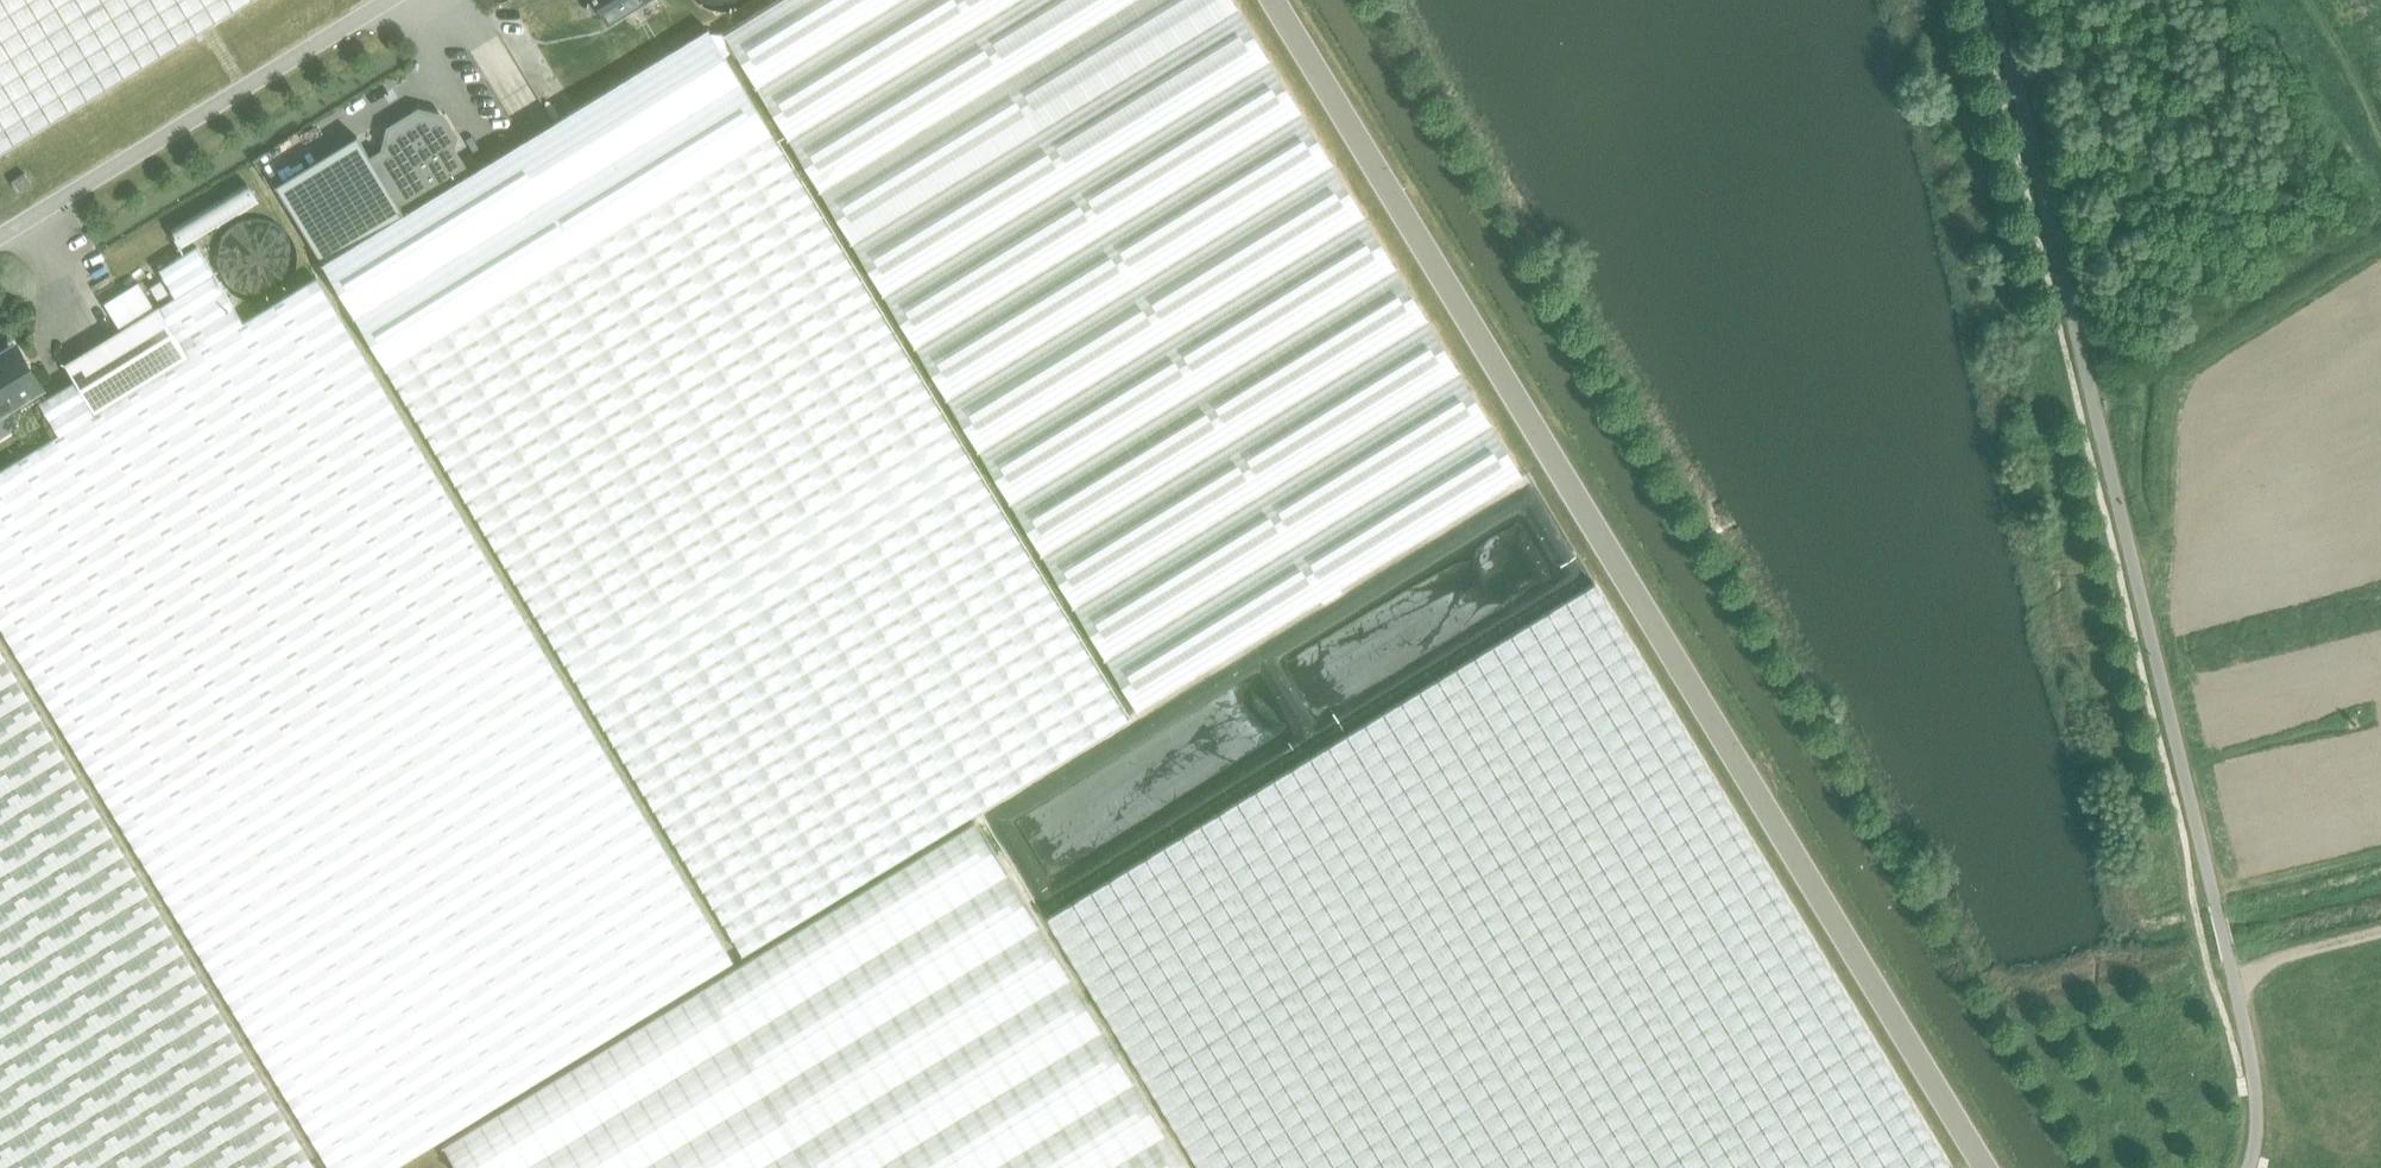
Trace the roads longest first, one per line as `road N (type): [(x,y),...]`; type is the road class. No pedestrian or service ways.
road 1 (unclassified): [(1274,0),(1990,1167)]
road 2 (unclassified): [(398,0),(0,239)]

